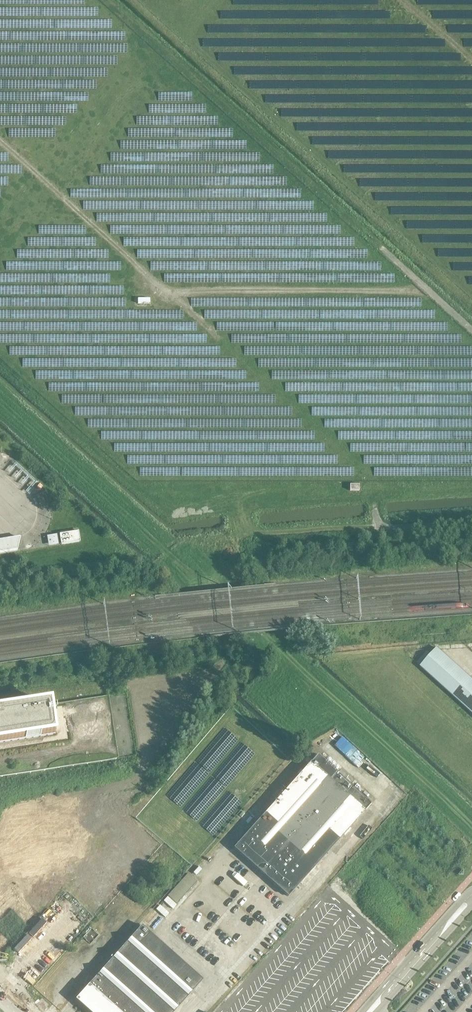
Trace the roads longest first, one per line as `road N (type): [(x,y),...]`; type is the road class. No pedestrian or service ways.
road 1 (track): [(471,822),(0,399)]
road 2 (track): [(108,0),(471,330)]
road 3 (track): [(424,286),(172,290),(0,141)]
road 4 (tertiary): [(370,1011),(471,900)]

